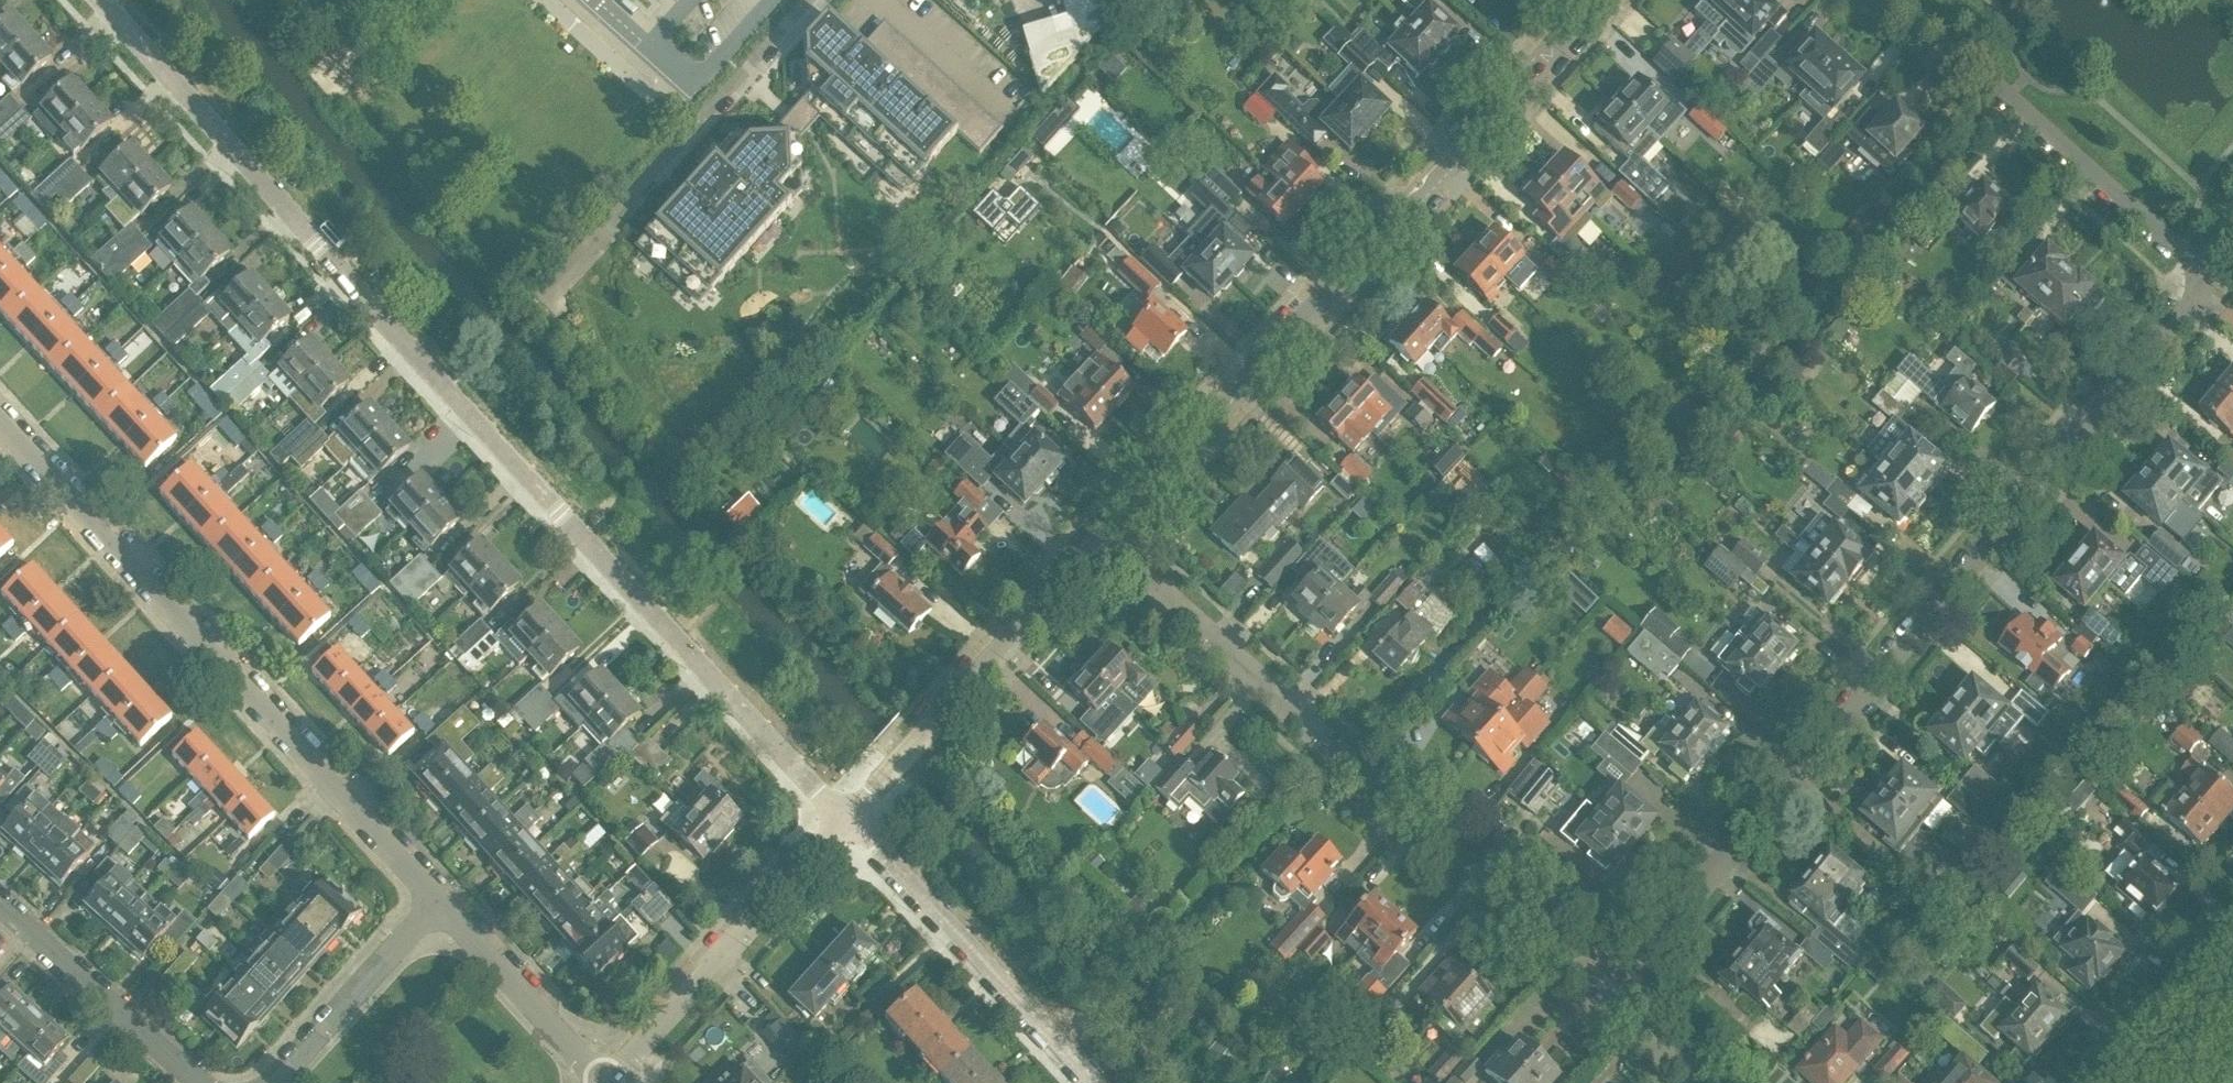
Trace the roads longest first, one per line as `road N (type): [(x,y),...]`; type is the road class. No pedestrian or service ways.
road 1 (residential): [(849,818),(817,793),(94,0)]
road 2 (residential): [(1609,1000),(2211,272)]
road 3 (residential): [(1100,540),(1598,0)]
road 4 (residential): [(1609,1000),(1100,540)]
road 5 (residential): [(438,907),(0,423)]
road 6 (residential): [(1903,0),(2182,254),(2211,272)]
road 7 (residential): [(809,0),(542,299)]
road 8 (residential): [(849,818),(1100,540)]
road 9 (residential): [(1096,1082),(849,818)]
road 10 (residential): [(609,1082),(849,818)]
road 11 (residential): [(199,1082),(0,904)]
road 12 (residential): [(607,1082),(438,907)]
road 13 (residential): [(273,1082),(438,907)]
road 14 (tertiary): [(2152,1082),(2232,989)]
road 15 (residential): [(1699,1082),(1609,1000)]

